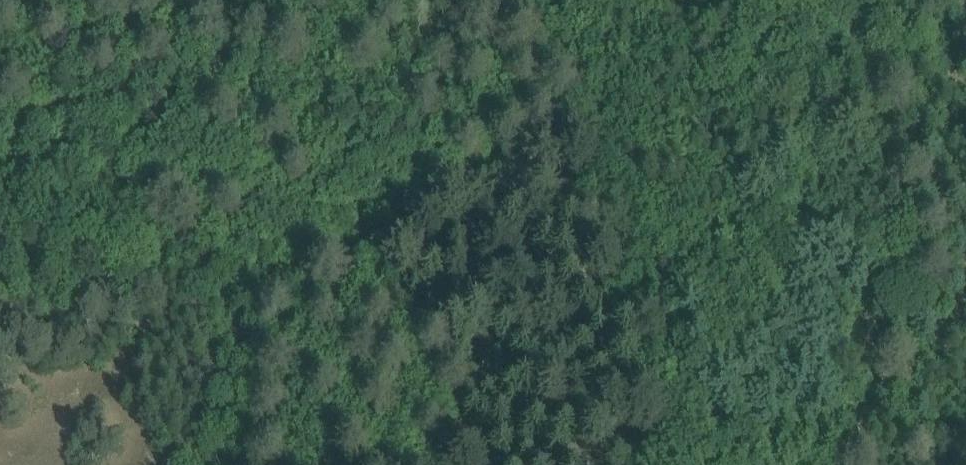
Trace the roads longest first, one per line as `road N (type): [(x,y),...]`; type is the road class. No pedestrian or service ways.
road 1 (track): [(0,170),(135,220),(213,268),(262,383),(253,464)]

